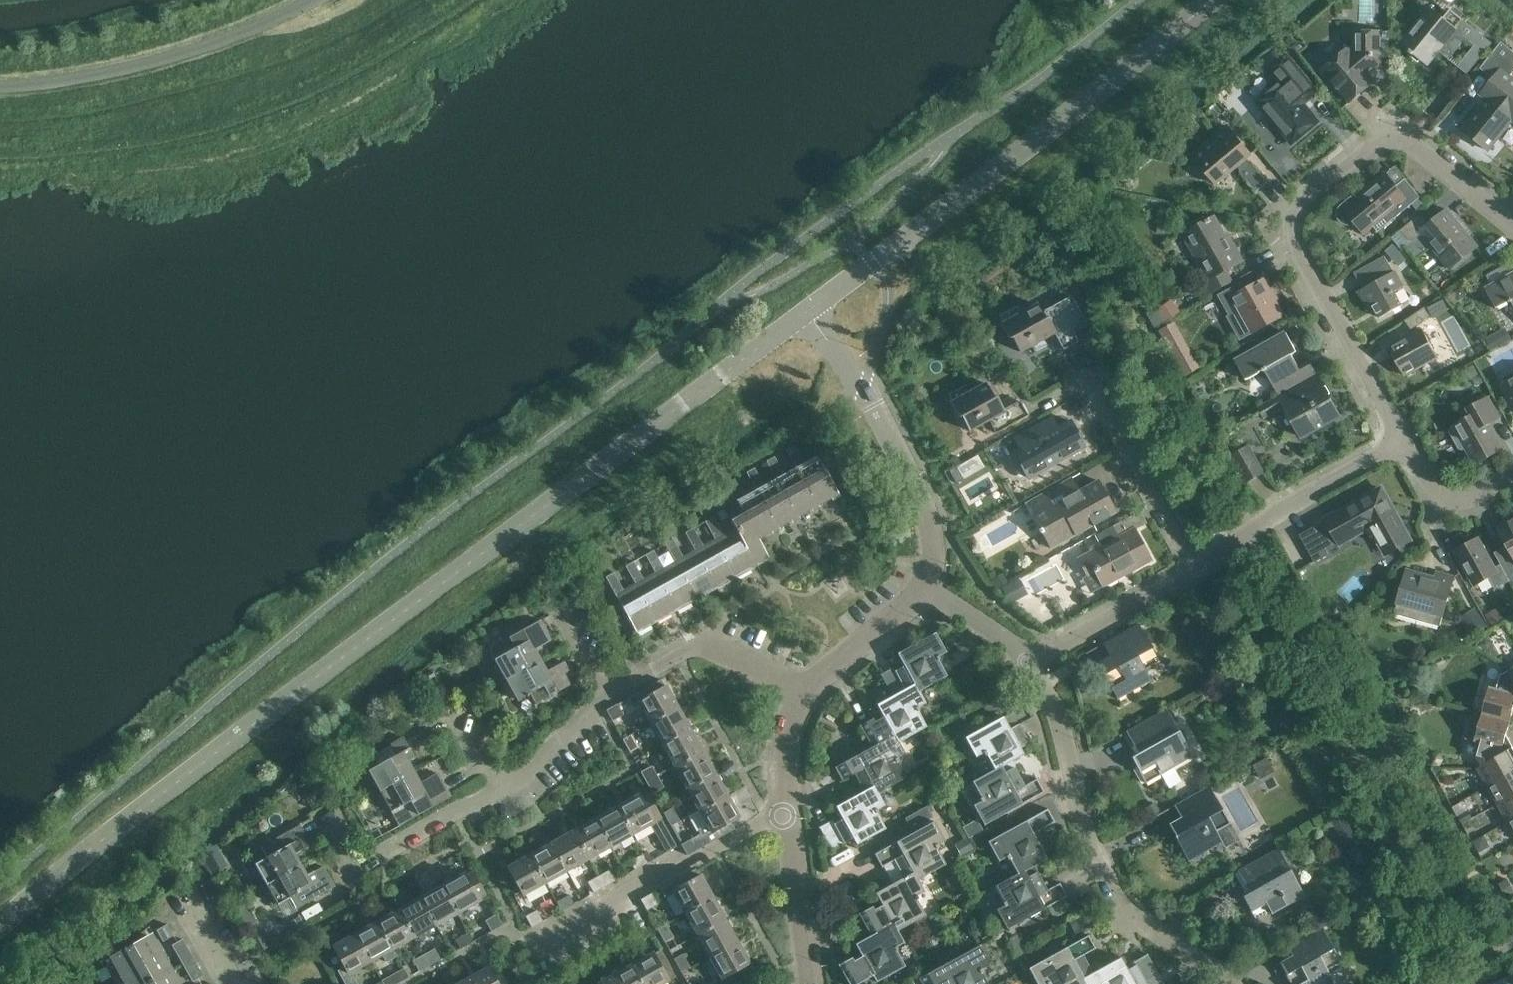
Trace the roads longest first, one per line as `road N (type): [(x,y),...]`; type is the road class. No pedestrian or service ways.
road 1 (tertiary): [(0,925),(259,717),(810,314)]
road 2 (residential): [(1408,442),(1300,250),(1300,223),(1381,148),(1401,143),(1512,223)]
road 3 (tertiary): [(810,314),(1206,0)]
road 4 (residential): [(1223,983),(1119,901),(1098,859),(1061,716),(1027,662)]
road 5 (residential): [(502,795),(531,780),(604,701),(704,643),(806,691)]
road 6 (unclassified): [(313,0),(173,56),(0,87)]
road 7 (residential): [(925,592),(937,550),(932,522),(894,439),(810,314)]
road 8 (residential): [(534,949),(785,815)]
road 9 (residential): [(1196,572),(1281,512),(1408,442)]
road 10 (residential): [(1196,572),(1086,372)]
road 11 (residential): [(326,815),(357,871),(502,795)]
road 12 (residential): [(1027,662),(1196,572)]
road 13 (residential): [(817,983),(785,815)]
road 14 (residential): [(806,691),(925,592)]
road 15 (residential): [(1512,478),(1462,503),(1444,499),(1408,442)]
road 16 (residential): [(785,815),(790,745),(806,691)]
road 17 (residential): [(1027,662),(925,592)]

